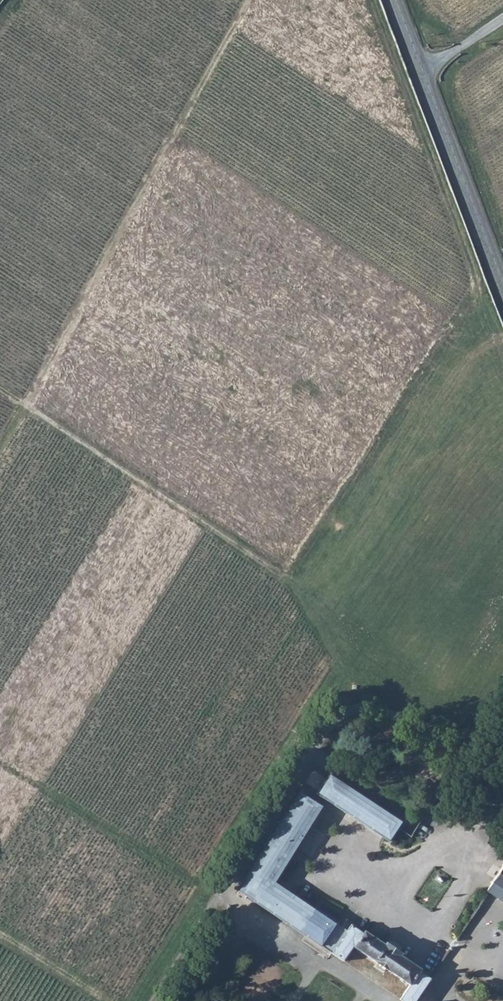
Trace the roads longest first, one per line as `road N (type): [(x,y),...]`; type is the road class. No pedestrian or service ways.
road 1 (track): [(0,449),(248,0)]
road 2 (track): [(0,389),(280,583)]
road 3 (tertiary): [(394,0),(502,283)]
road 4 (track): [(0,934),(109,1000)]

